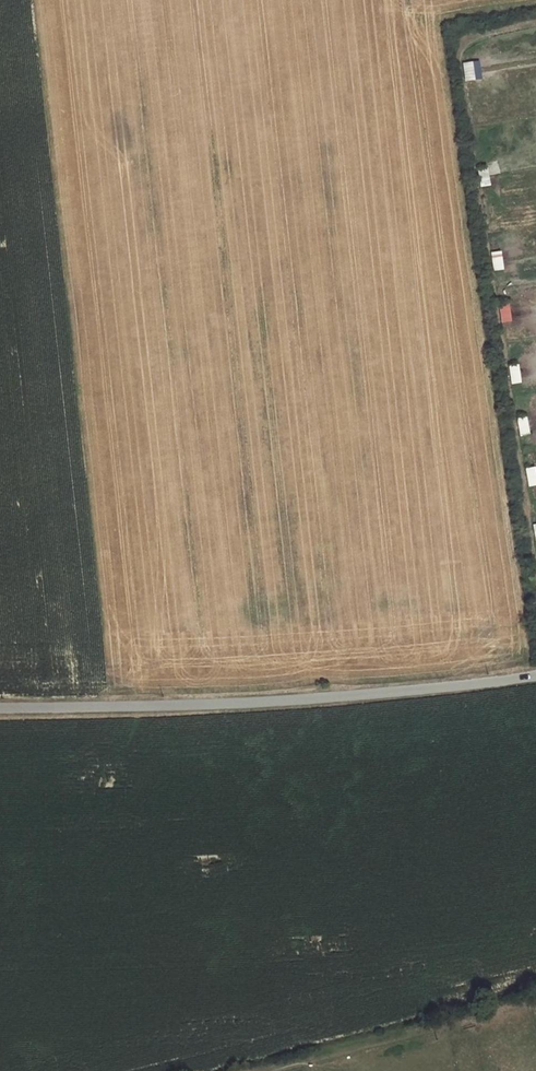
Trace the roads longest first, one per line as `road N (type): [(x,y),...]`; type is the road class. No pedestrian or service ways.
road 1 (unclassified): [(535,675),(188,705),(0,706)]

